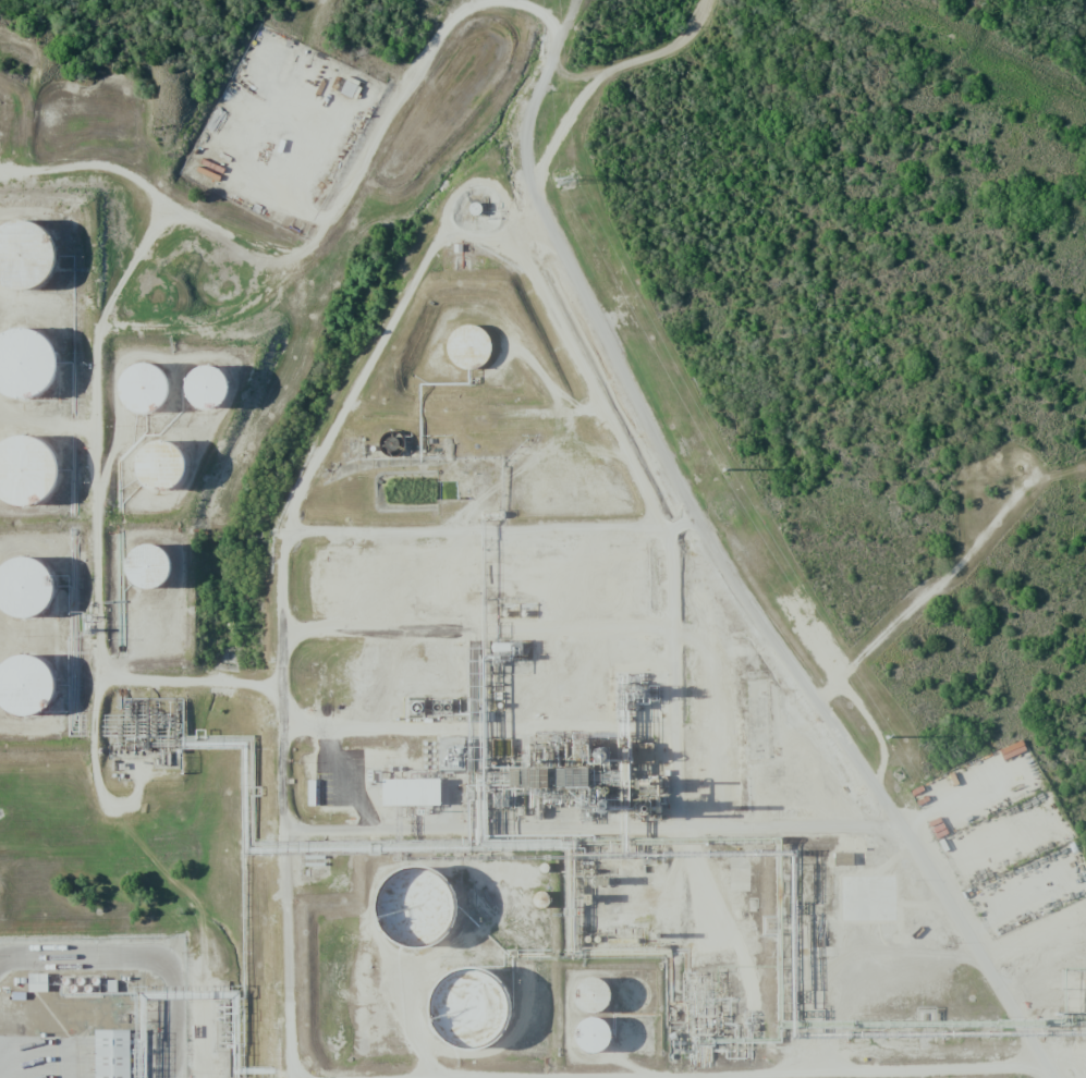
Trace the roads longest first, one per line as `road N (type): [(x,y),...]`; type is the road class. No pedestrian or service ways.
road 1 (residential): [(1054,1077),(688,512),(544,221),(525,167),(524,127),(569,0)]
road 2 (residential): [(536,89),(597,78),(691,40),(714,0)]

